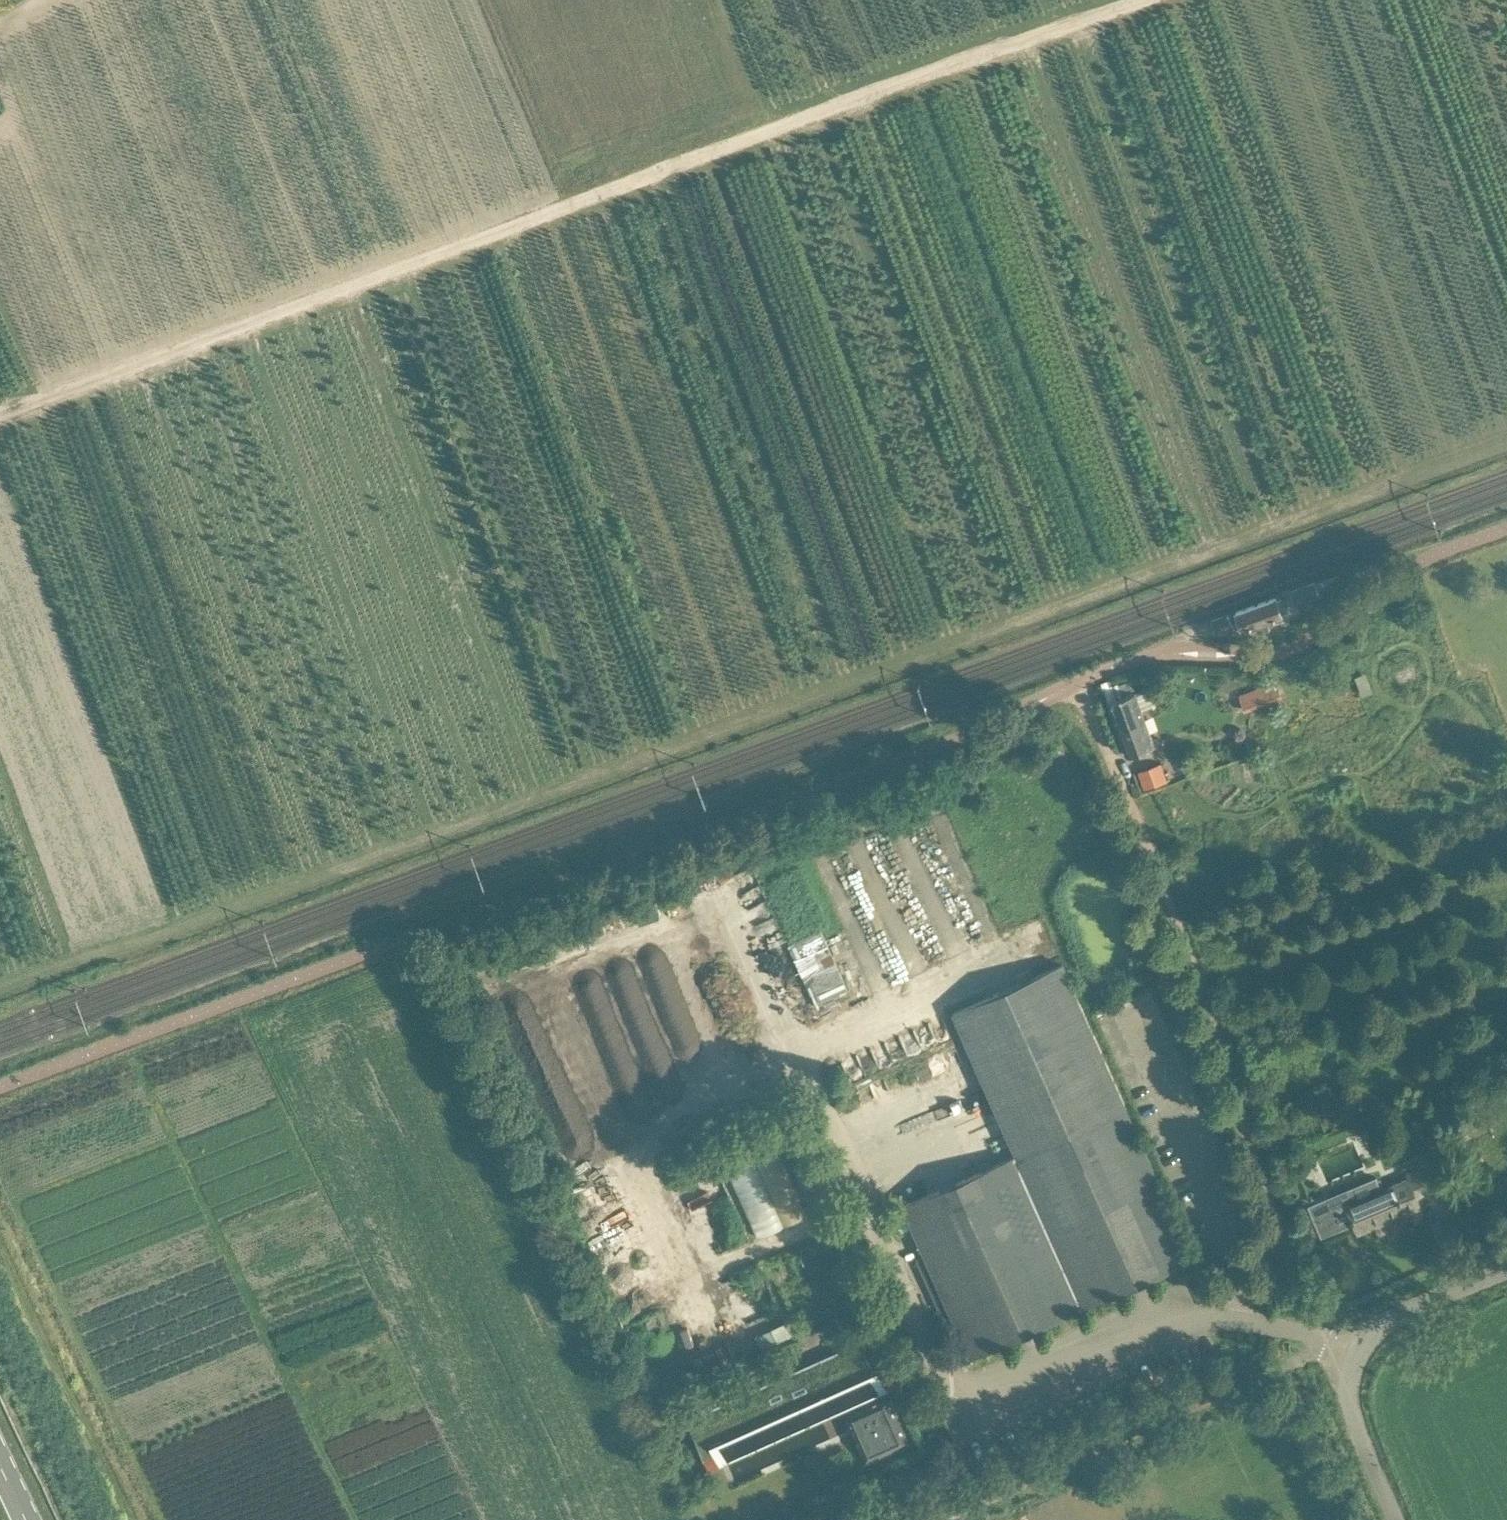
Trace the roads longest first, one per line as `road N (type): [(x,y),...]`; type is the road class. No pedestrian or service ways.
road 1 (track): [(1144,0),(0,422)]
road 2 (unclassified): [(1326,1343),(1078,681)]
road 3 (track): [(928,1519),(1326,1343)]
road 4 (unclassified): [(1326,1343),(1506,1272)]
road 5 (unclassified): [(1398,1519),(1326,1343)]

